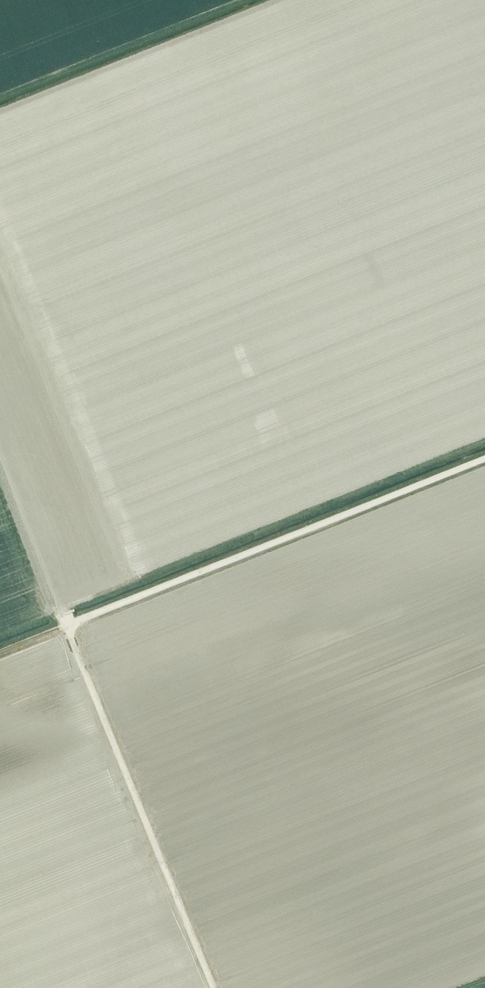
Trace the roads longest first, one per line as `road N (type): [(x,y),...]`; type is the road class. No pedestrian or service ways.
road 1 (track): [(484,458),(64,625),(213,987)]

